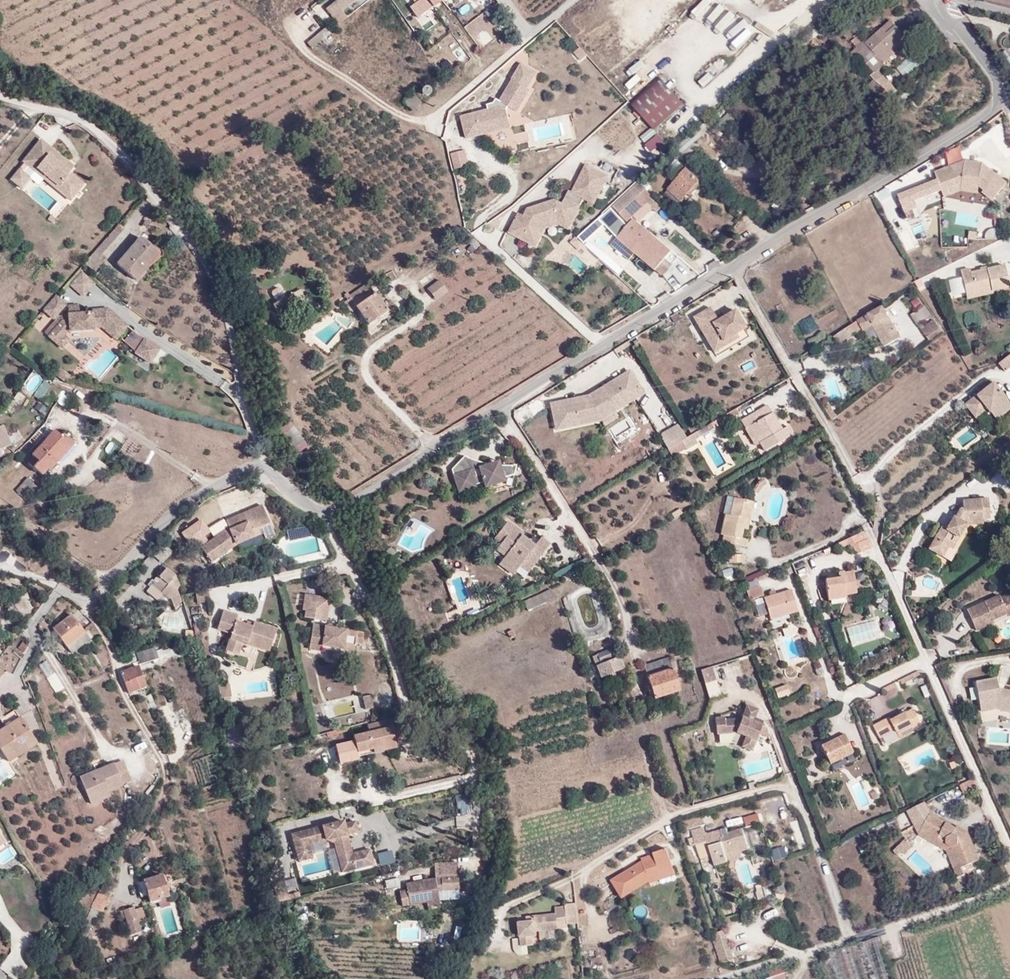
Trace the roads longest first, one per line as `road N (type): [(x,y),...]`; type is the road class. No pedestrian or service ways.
road 1 (residential): [(267,462),(211,272),(165,195),(81,120),(0,96)]
road 2 (residential): [(849,939),(800,801),(788,791),(672,819),(583,875)]
road 3 (residential): [(1002,92),(974,123),(732,268)]
road 4 (residential): [(732,268),(855,473)]
road 5 (residential): [(88,603),(113,650),(118,685),(165,766),(156,807)]
road 6 (residential): [(929,662),(1009,843)]
road 7 (residential): [(502,407),(598,558)]
road 8 (residential): [(213,486),(184,505),(88,603)]
road 9 (residential): [(1009,884),(964,907),(849,939)]
road 10 (residential): [(433,445),(368,373),(376,345),(409,324)]
road 11 (residential): [(605,344),(482,236)]
road 12 (residential): [(732,268),(605,344)]
road 13 (residential): [(868,529),(929,662)]
road 14 (residential): [(530,39),(430,130)]
road 15 (residential): [(433,445),(326,514)]
road 16 (residential): [(605,344),(502,407)]
road 17 (residential): [(347,563),(397,672)]

